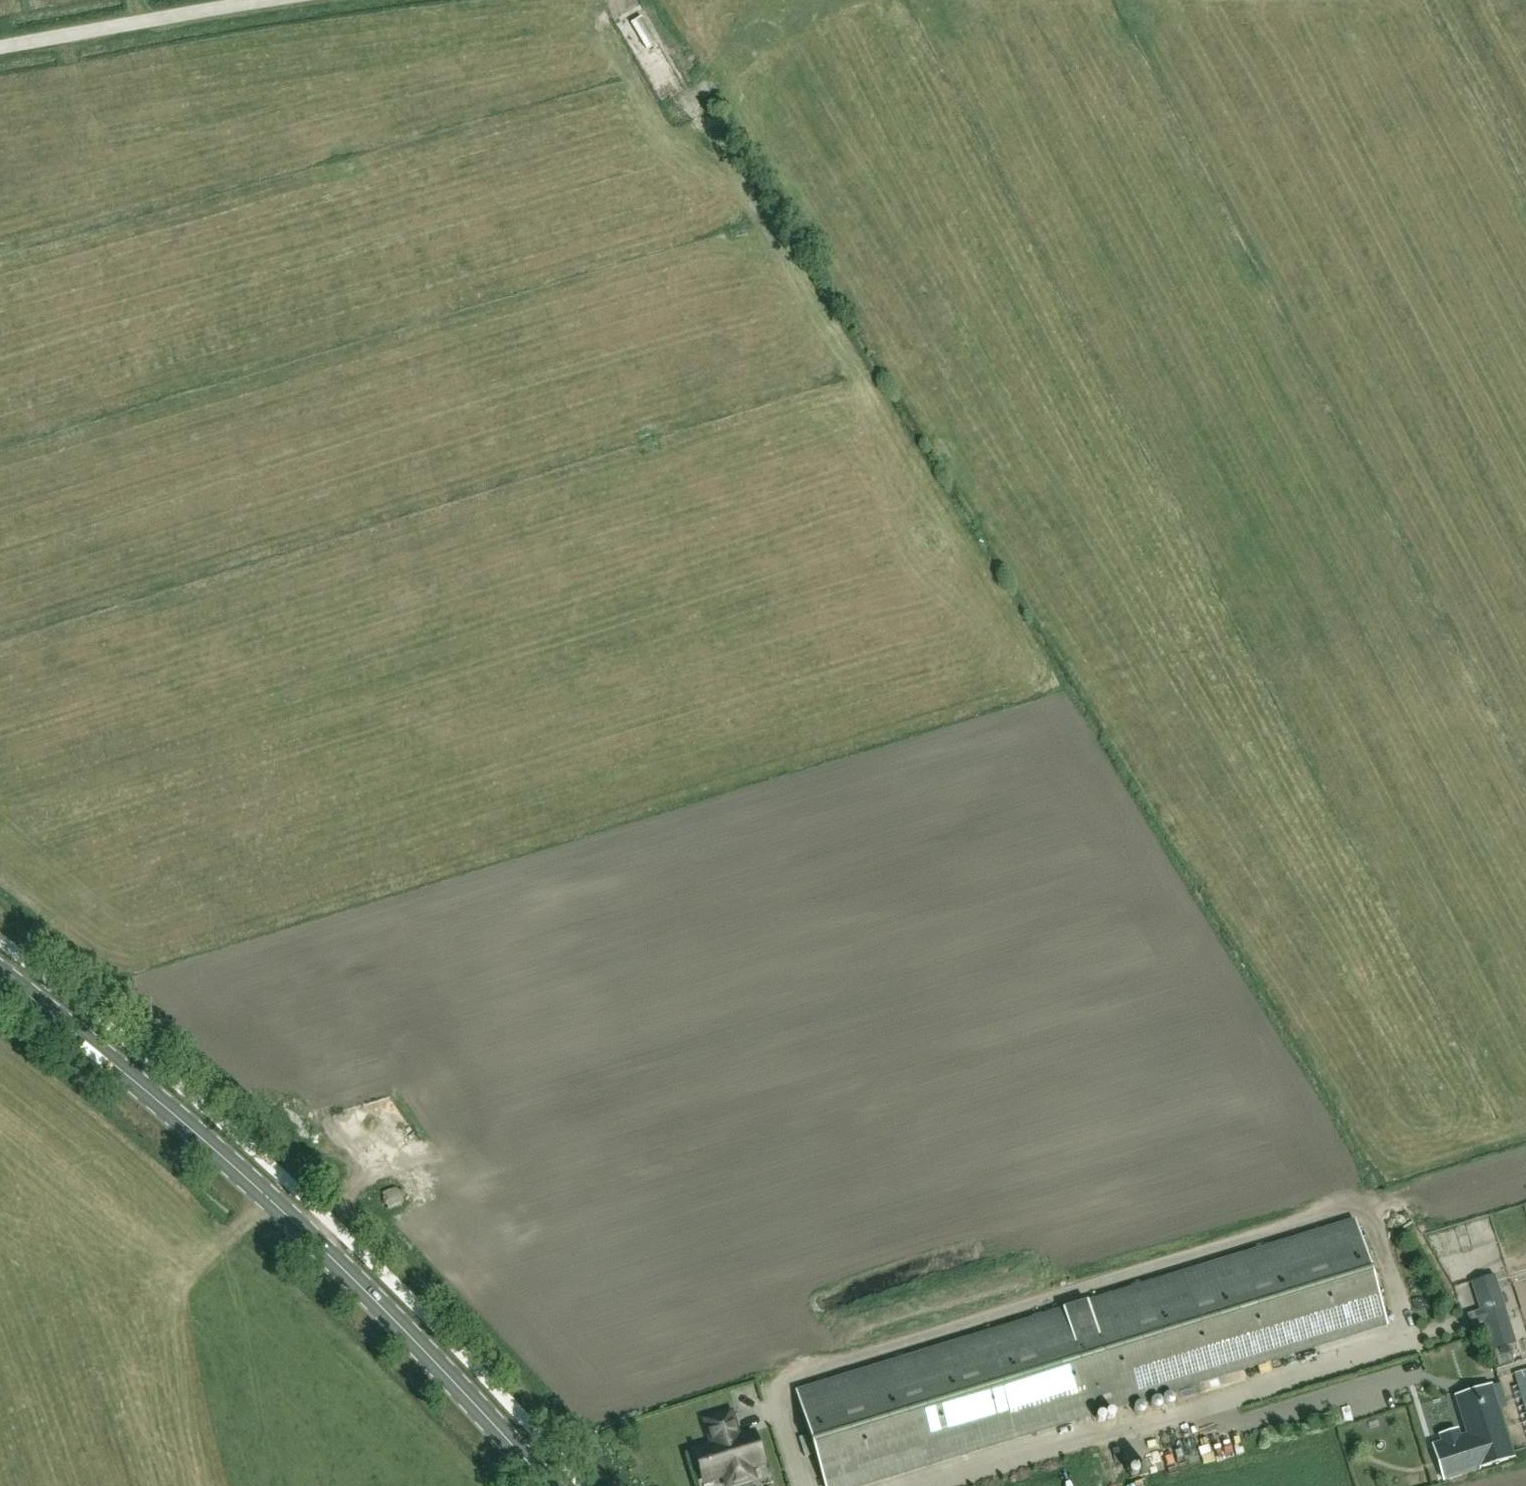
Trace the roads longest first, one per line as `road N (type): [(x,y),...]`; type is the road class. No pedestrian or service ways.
road 1 (secondary): [(547,1485),(425,1348),(247,1176),(0,973)]
road 2 (unclassified): [(0,48),(277,0)]

